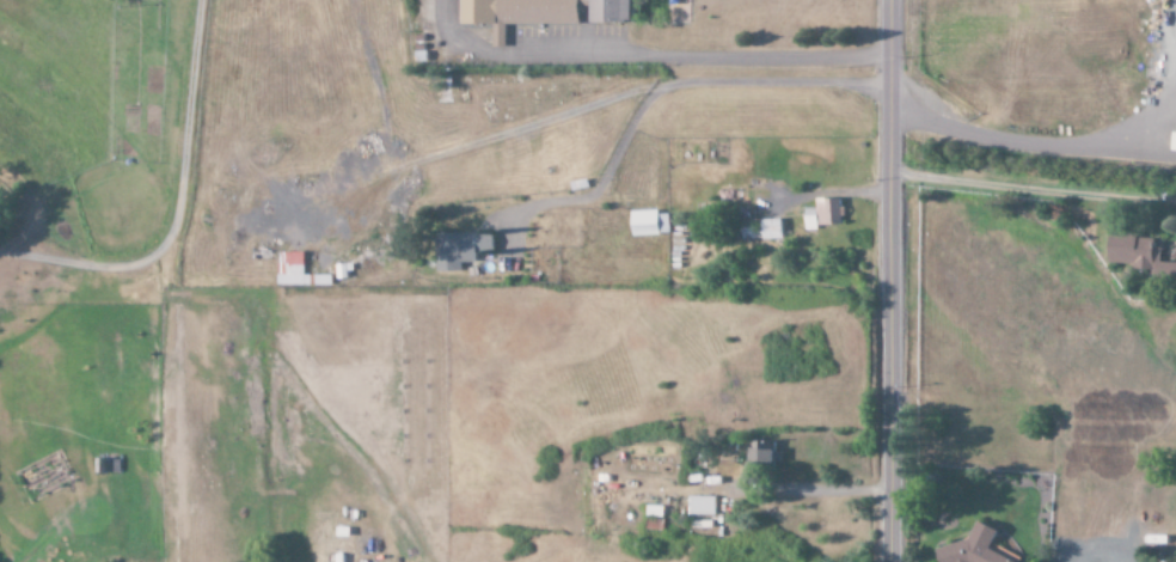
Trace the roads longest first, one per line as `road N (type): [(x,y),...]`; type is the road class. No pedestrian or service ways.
road 1 (residential): [(885,0),(886,561)]

